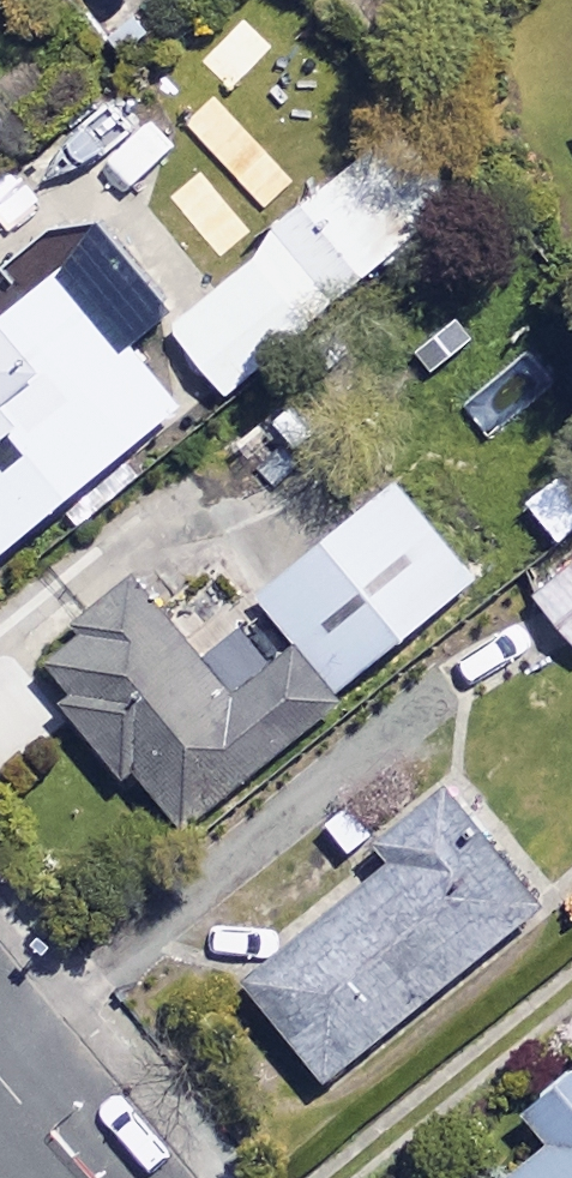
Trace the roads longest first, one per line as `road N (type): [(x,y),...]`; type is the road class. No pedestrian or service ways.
road 1 (residential): [(81,1177),(0,1079)]

